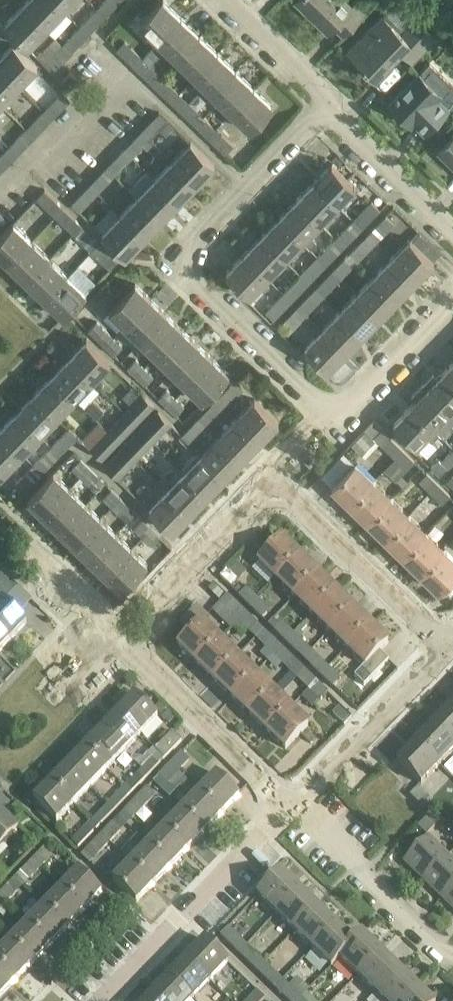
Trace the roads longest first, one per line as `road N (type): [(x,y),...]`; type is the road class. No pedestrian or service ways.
road 1 (residential): [(288,808),(136,659),(133,633),(148,610),(271,484),(436,652)]
road 2 (residential): [(452,296),(347,409),(322,409),(187,275),(194,248),(248,188)]
road 3 (residential): [(0,195),(125,69),(248,188)]
road 4 (residential): [(101,1000),(288,808)]
road 5 (residential): [(452,952),(429,948),(288,808)]
road 6 (residential): [(288,808),(436,652)]
road 7 (residential): [(452,238),(327,106)]
road 8 (residential): [(227,0),(327,106)]

